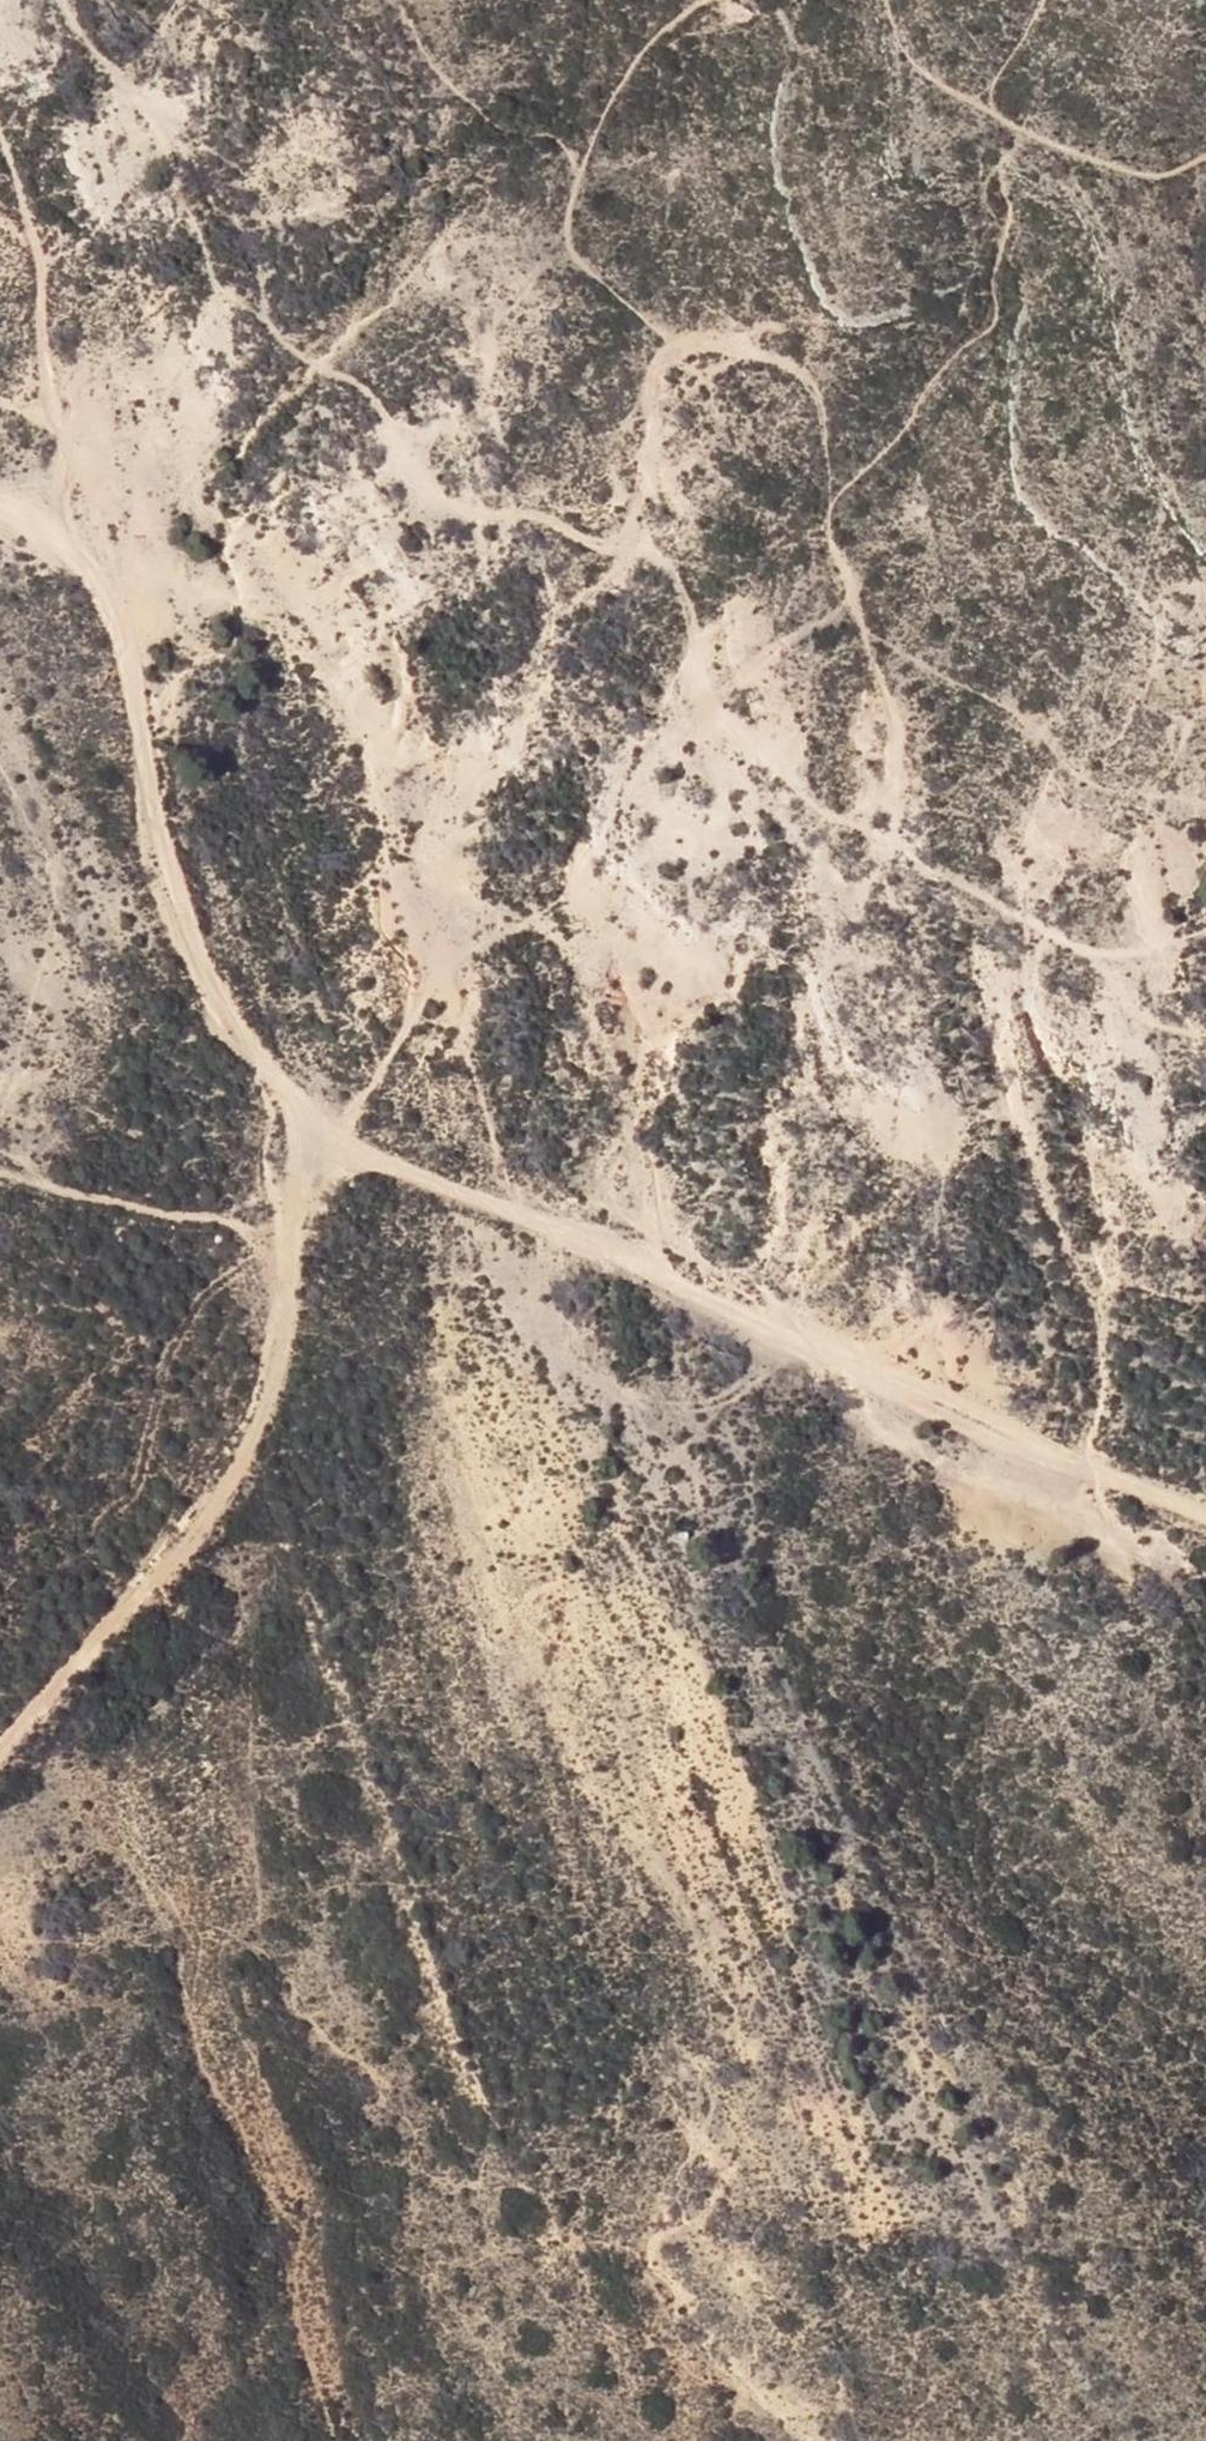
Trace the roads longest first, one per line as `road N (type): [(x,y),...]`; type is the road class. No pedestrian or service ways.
road 1 (track): [(0,504),(52,530),(86,567),(123,653),(164,852),(220,1003),(322,1134),(1205,1516)]
road 2 (track): [(322,1134),(274,1239),(268,1375),(239,1461),(0,1740)]

